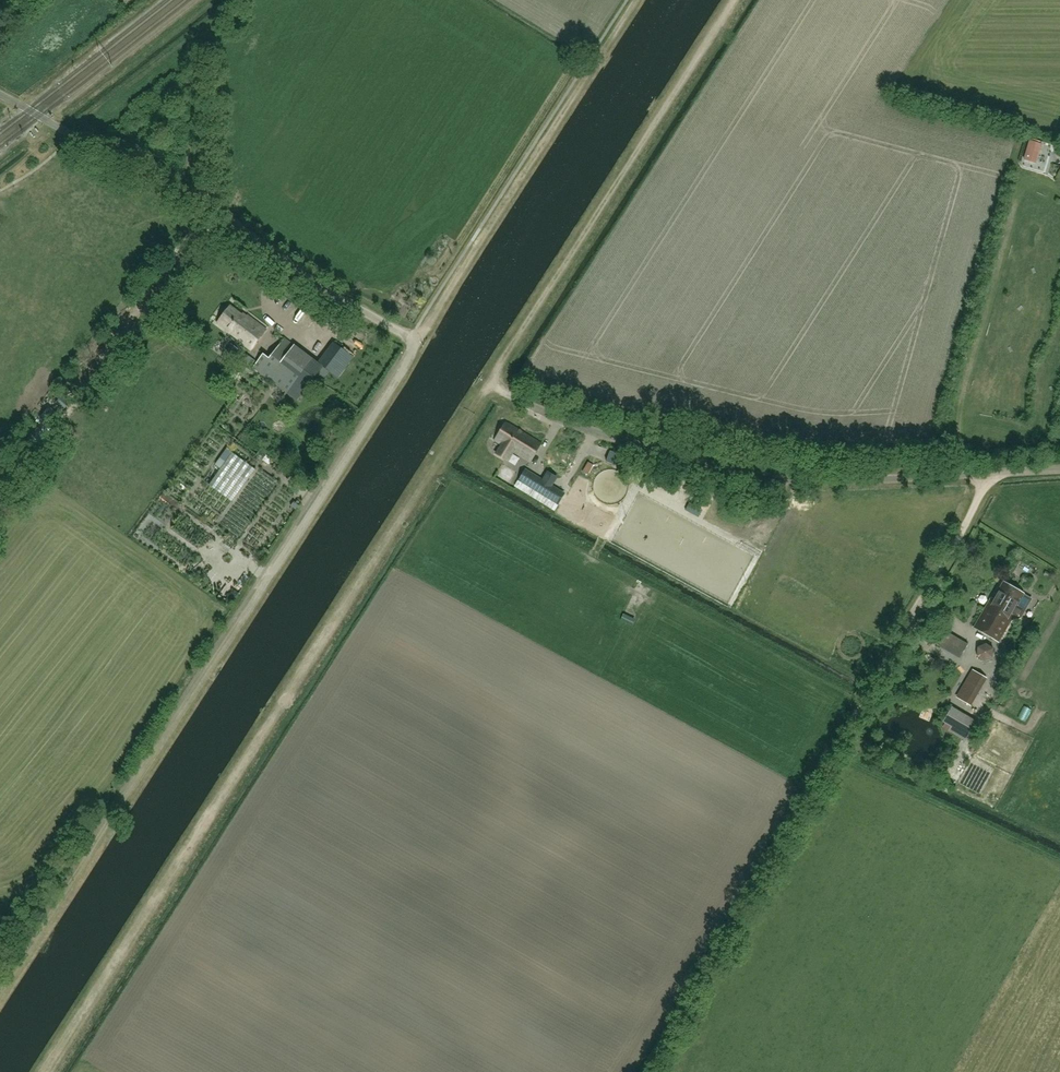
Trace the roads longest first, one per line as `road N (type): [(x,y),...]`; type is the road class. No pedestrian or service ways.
road 1 (track): [(734,0),(46,1071)]
road 2 (track): [(413,339),(420,341),(0,999)]
road 3 (unclassified): [(649,1071),(990,474)]
road 4 (unclassified): [(990,474),(817,481),(744,473),(596,432),(487,384)]
road 5 (unclassified): [(413,339),(223,217),(0,94)]
road 6 (track): [(420,341),(642,0)]

